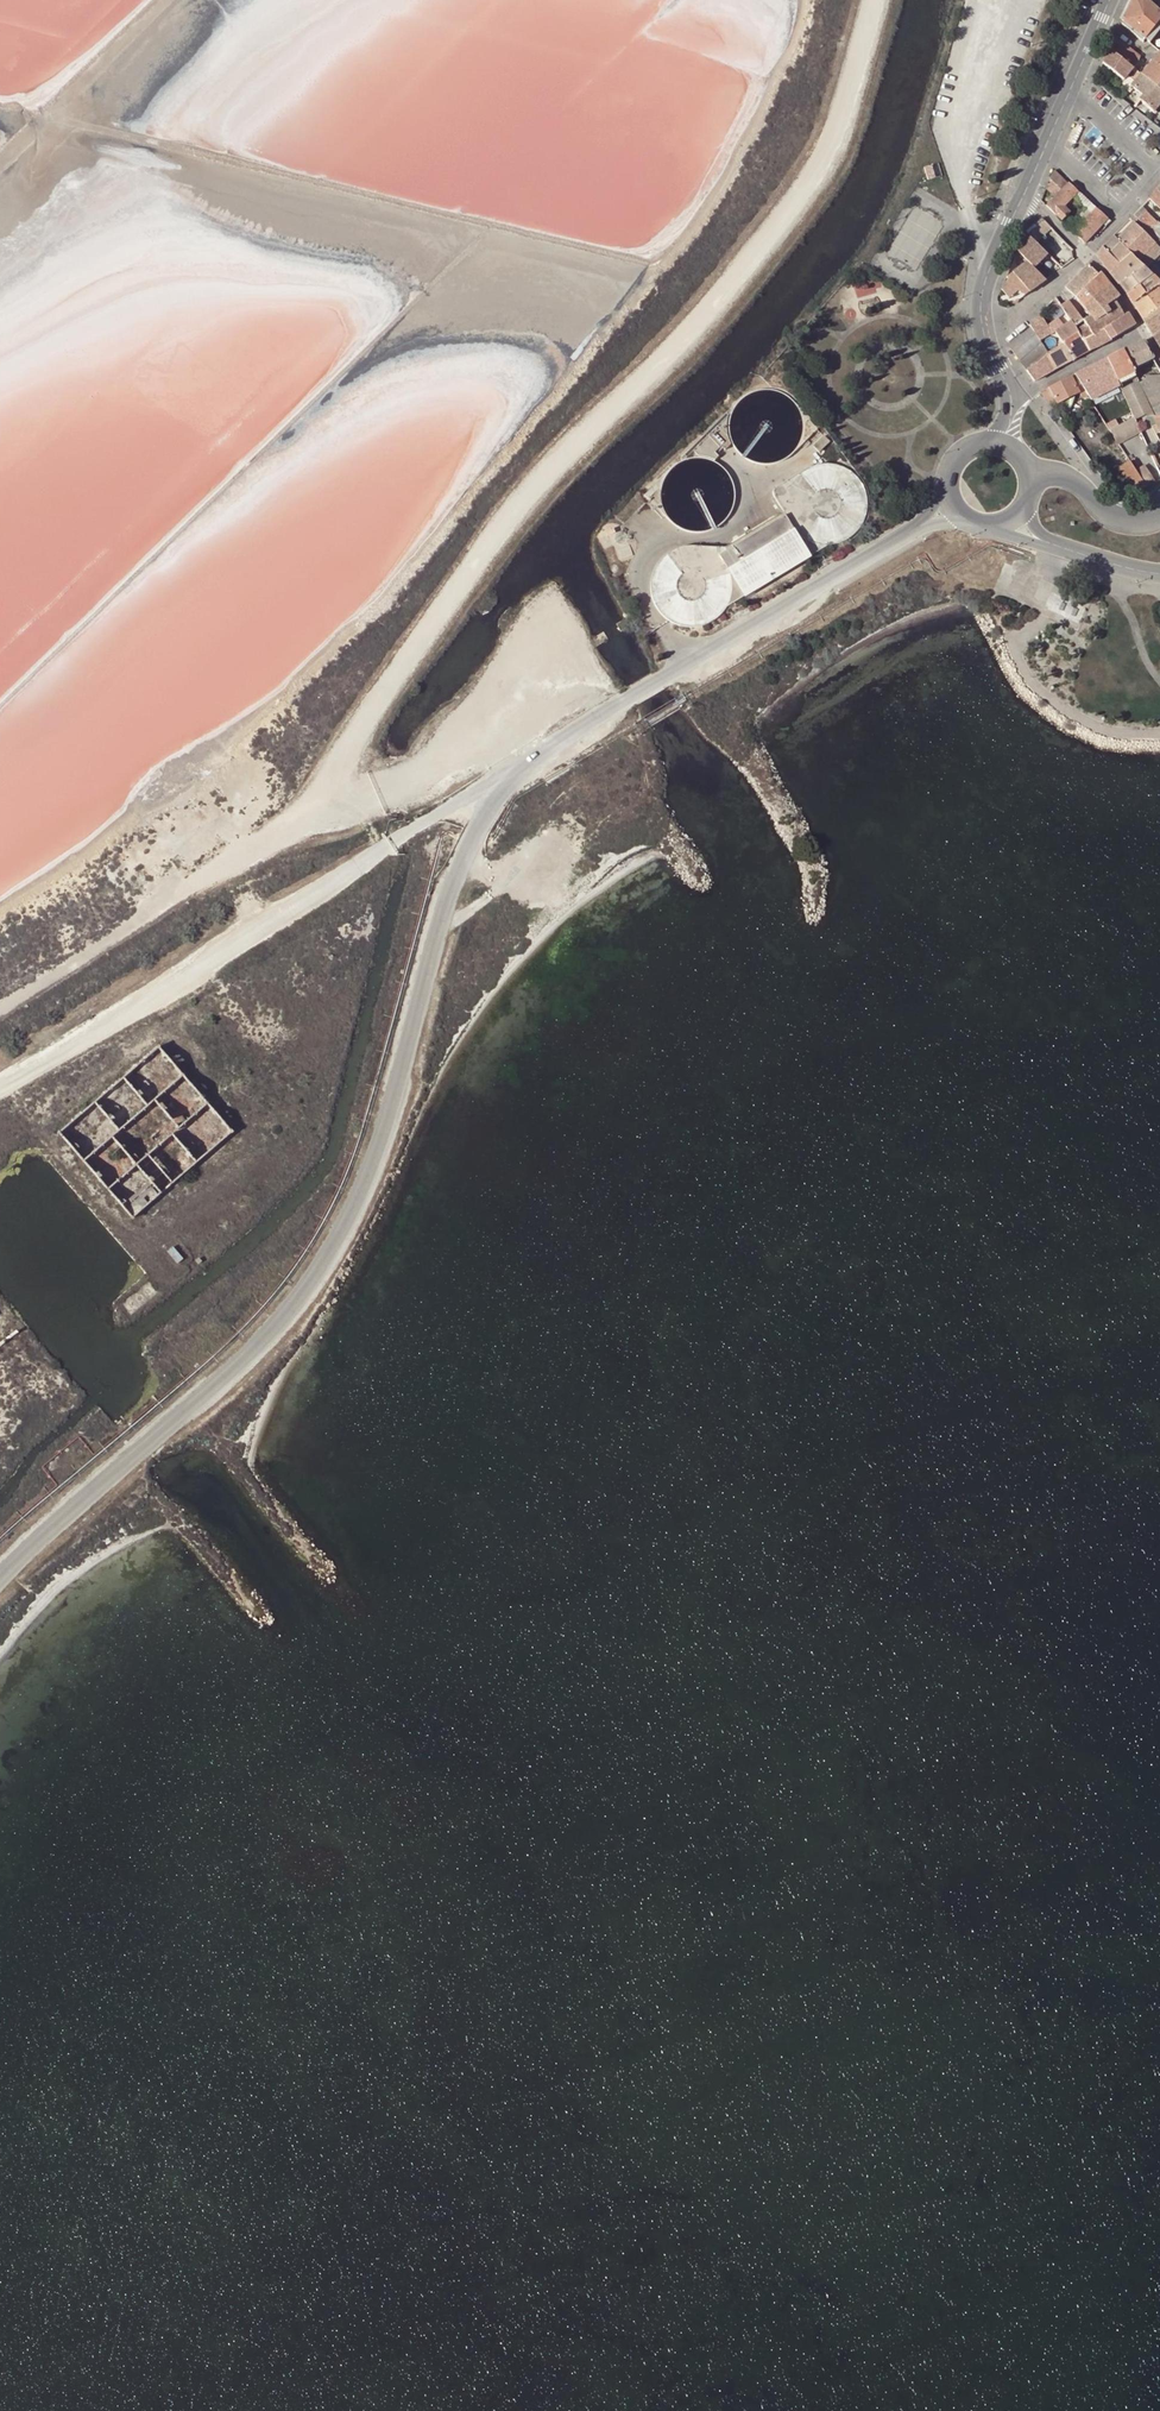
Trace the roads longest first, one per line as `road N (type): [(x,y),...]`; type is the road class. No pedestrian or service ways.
road 1 (unclassified): [(0,1576),(217,1383),(310,1279),(380,1134),(457,869),(507,787),(553,746),(630,697),(917,528)]
road 2 (track): [(334,802),(0,1009)]
road 3 (tertiary): [(1105,0),(1022,194)]
road 4 (unclassified): [(1027,478),(1070,477),(1119,522),(1159,508)]
road 5 (tertiary): [(1022,194),(981,291),(985,337)]
road 6 (residential): [(1010,397),(1143,330)]
road 7 (residential): [(1088,251),(1046,295),(985,337)]
road 8 (tertiary): [(996,447),(969,451),(949,480),(960,512),(986,524)]
road 9 (tertiary): [(1043,542),(1159,573)]

